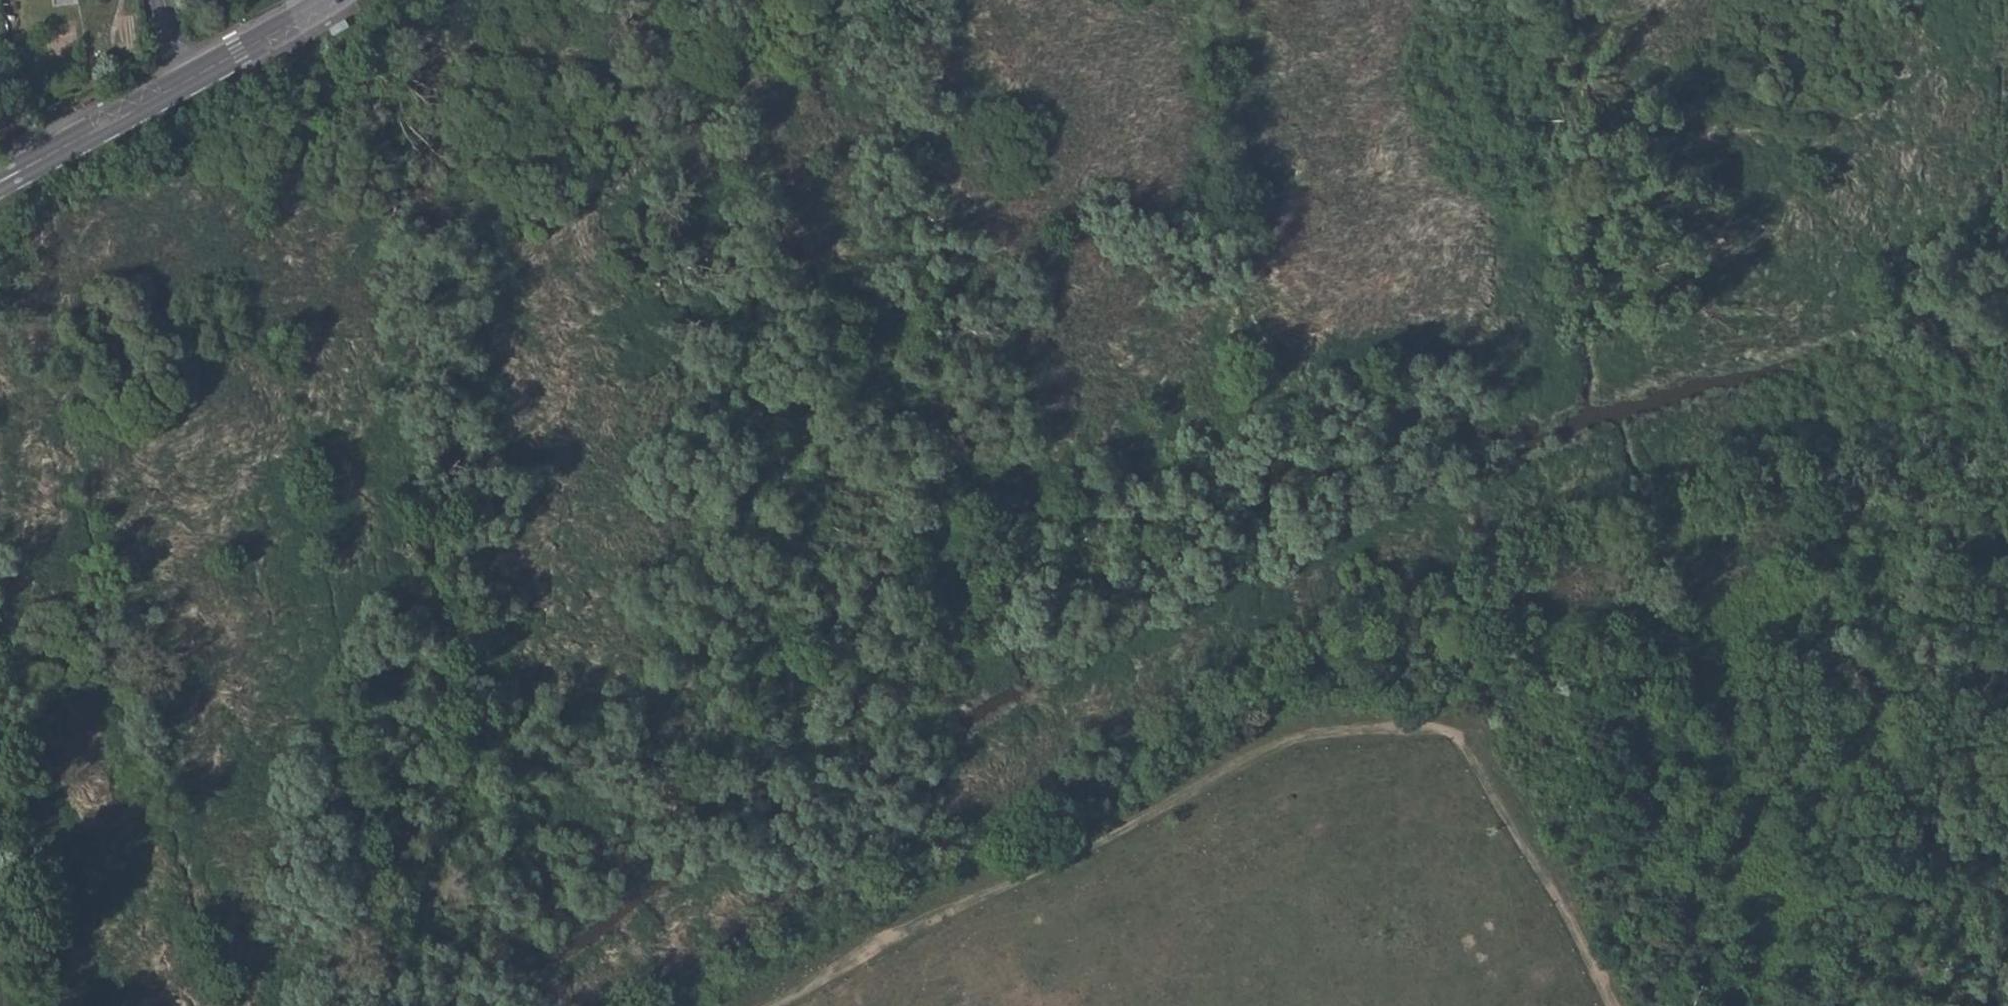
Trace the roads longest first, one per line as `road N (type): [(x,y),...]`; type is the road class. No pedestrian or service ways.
road 1 (secondary): [(0,179),(187,83)]
road 2 (secondary): [(187,83),(330,0)]

